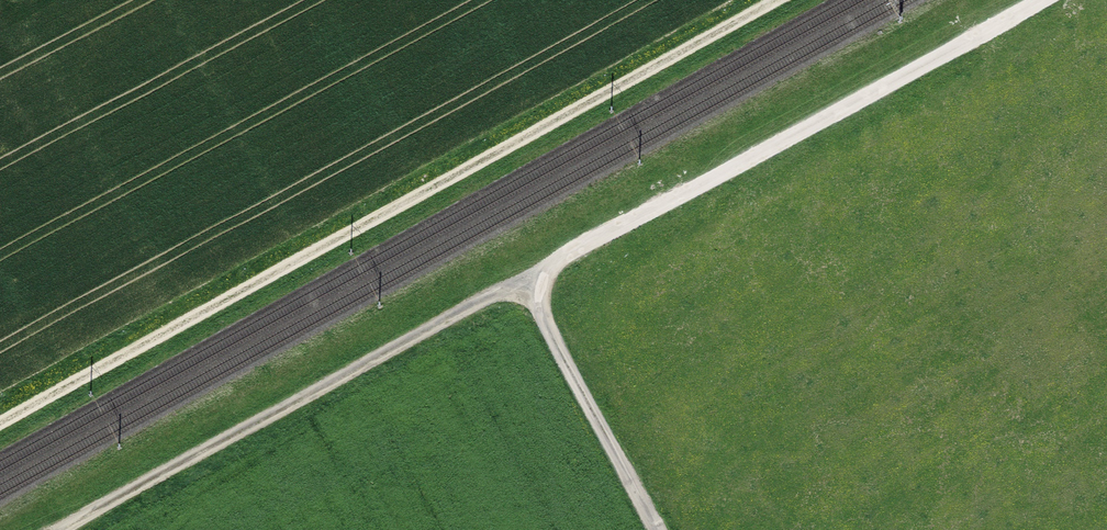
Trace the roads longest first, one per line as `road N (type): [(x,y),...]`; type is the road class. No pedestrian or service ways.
road 1 (track): [(0,422),(777,0)]
road 2 (track): [(1043,0),(522,281)]
road 3 (track): [(522,281),(61,529)]
road 4 (track): [(658,529),(522,281)]

